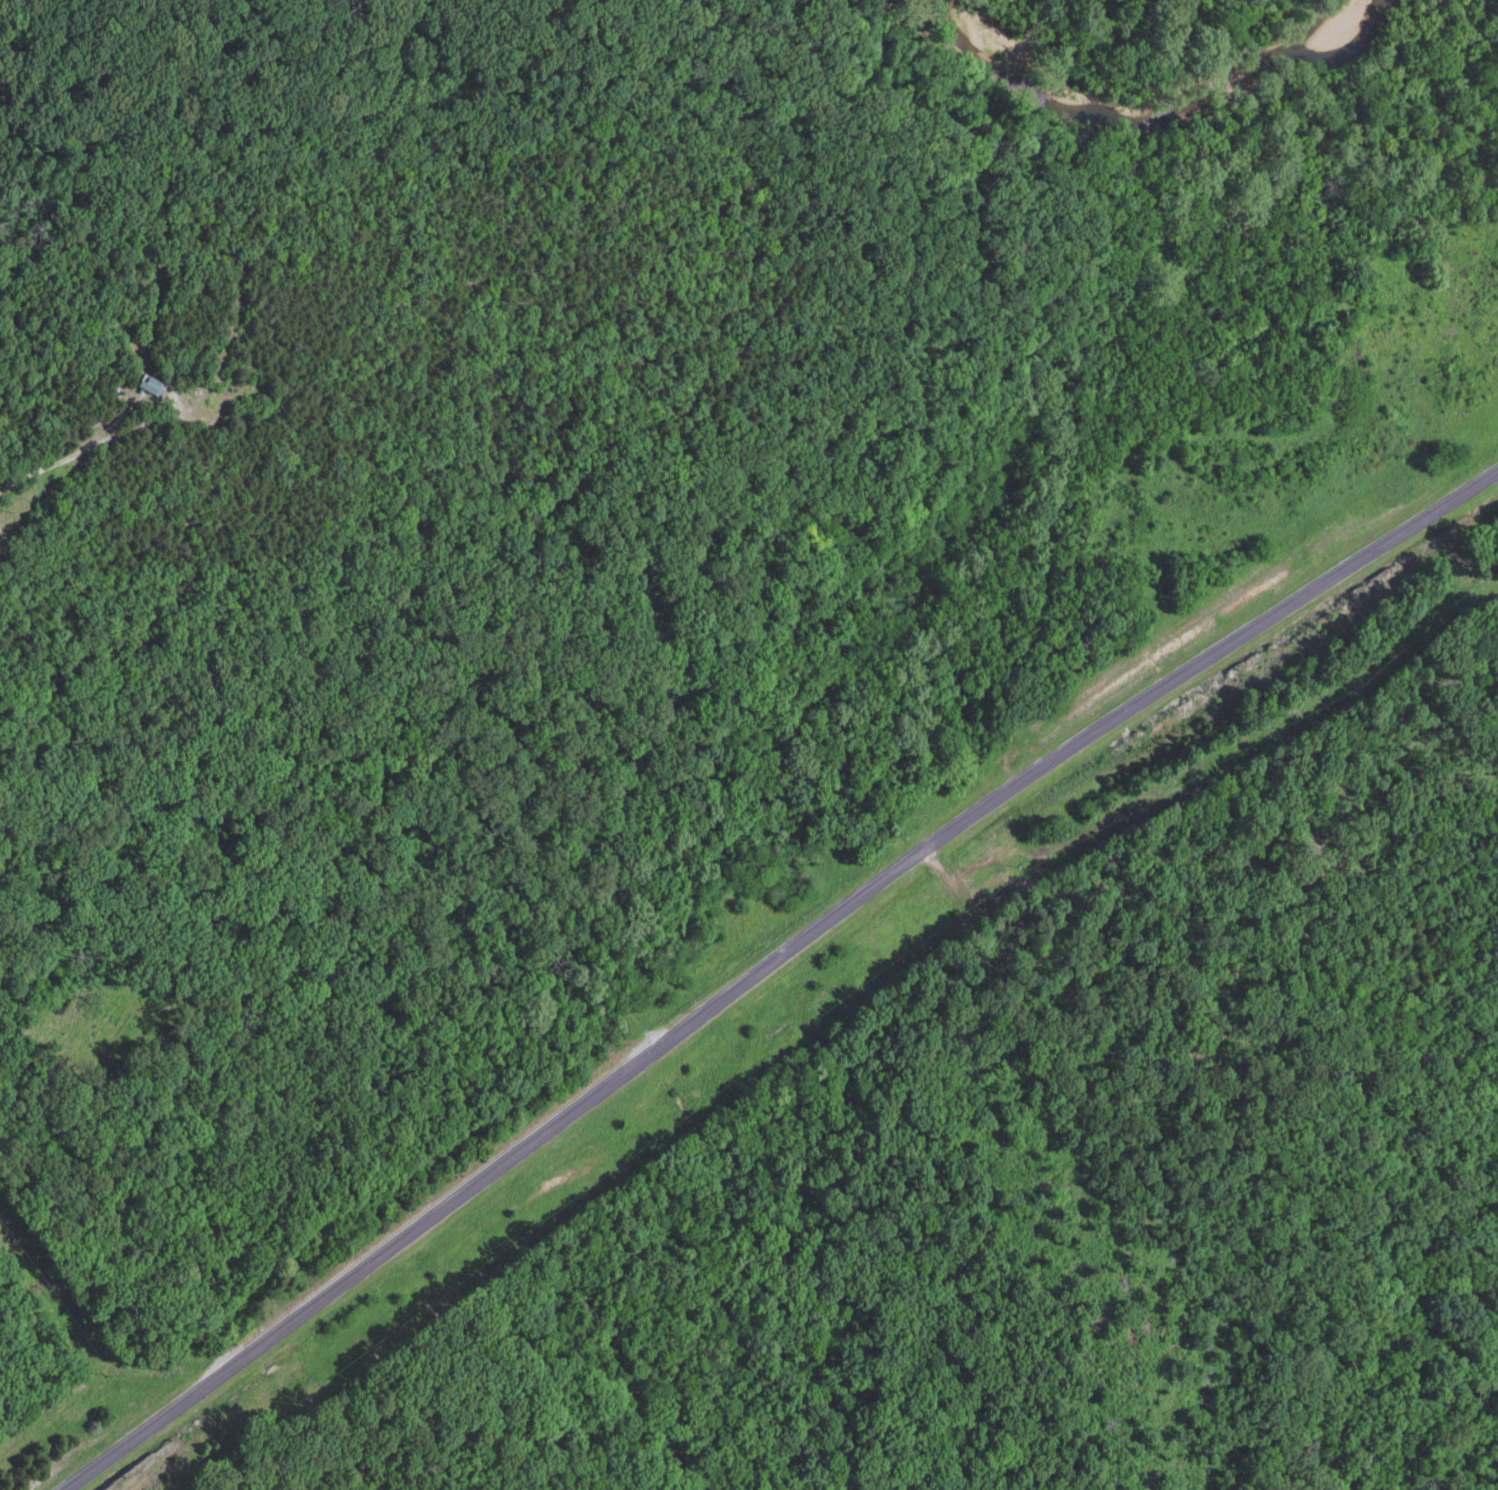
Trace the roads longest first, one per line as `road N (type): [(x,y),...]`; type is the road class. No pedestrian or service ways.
road 1 (secondary): [(73,1489),(573,1109),(1036,774),(1497,472)]

